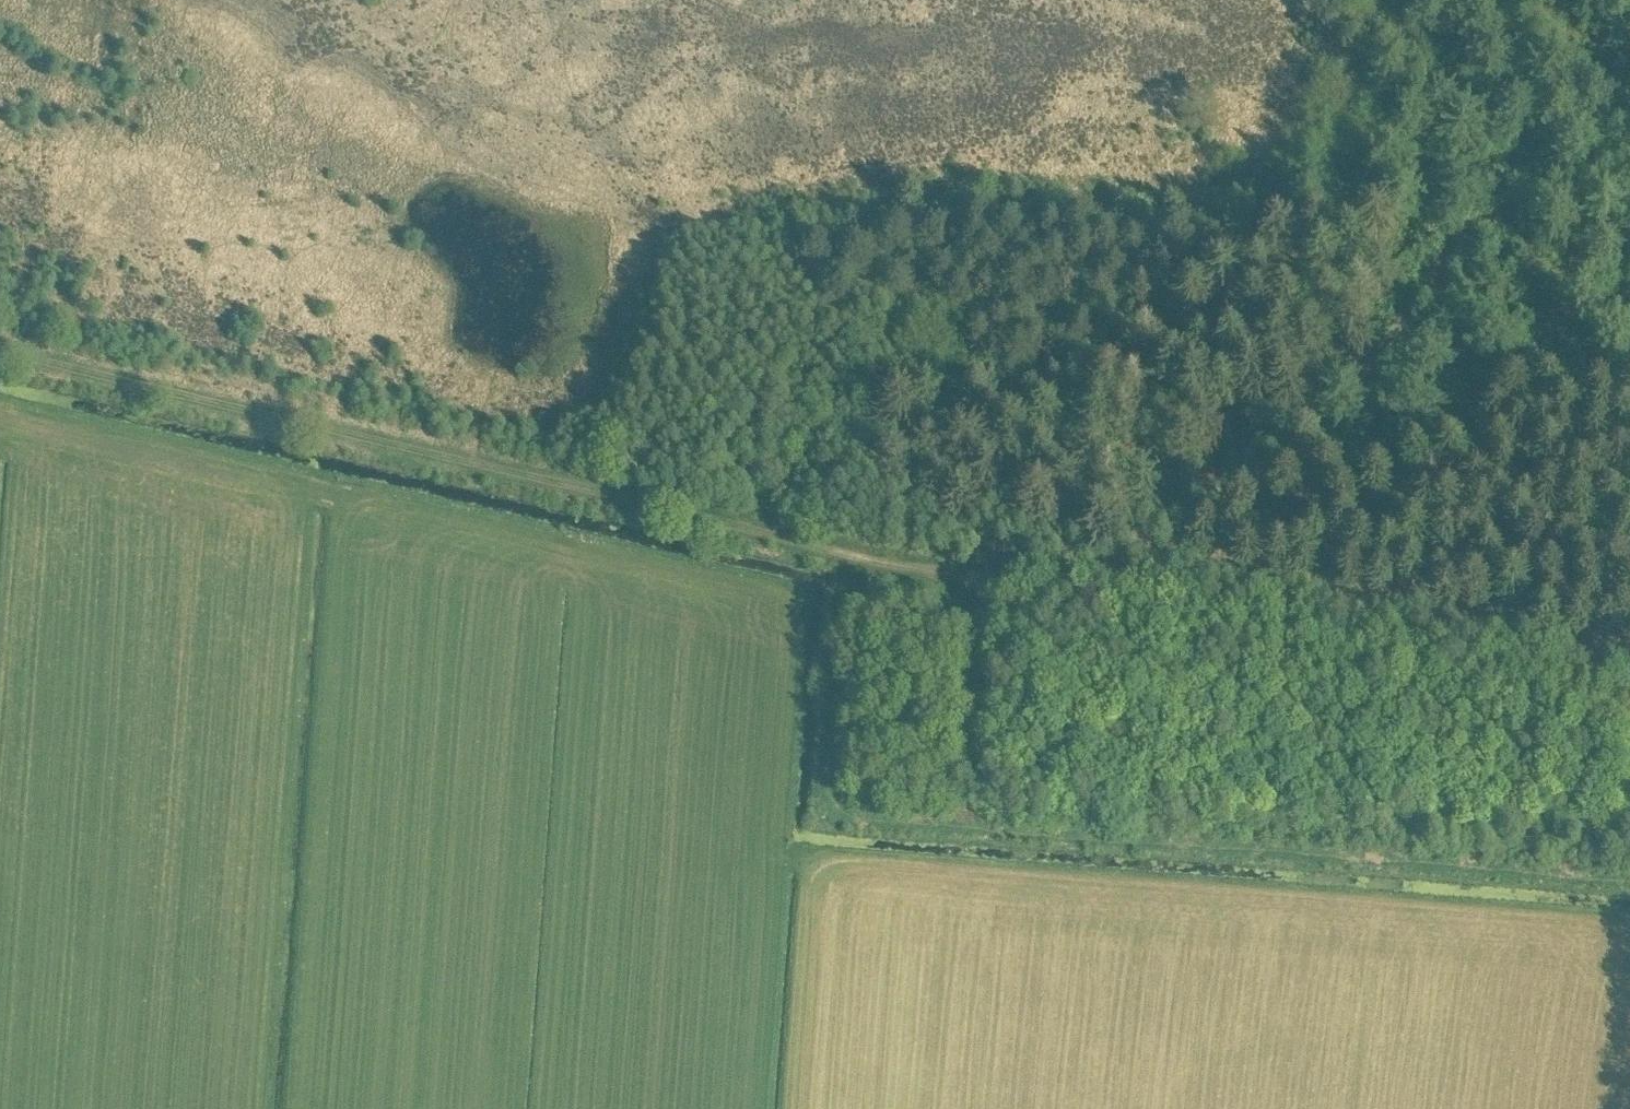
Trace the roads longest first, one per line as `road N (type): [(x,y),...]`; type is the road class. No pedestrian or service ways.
road 1 (track): [(0,354),(910,574),(1088,585),(1155,550),(1219,483),(1357,388),(1425,288),(1494,227),(1629,181)]
road 2 (track): [(834,555),(822,815),(1629,875)]

